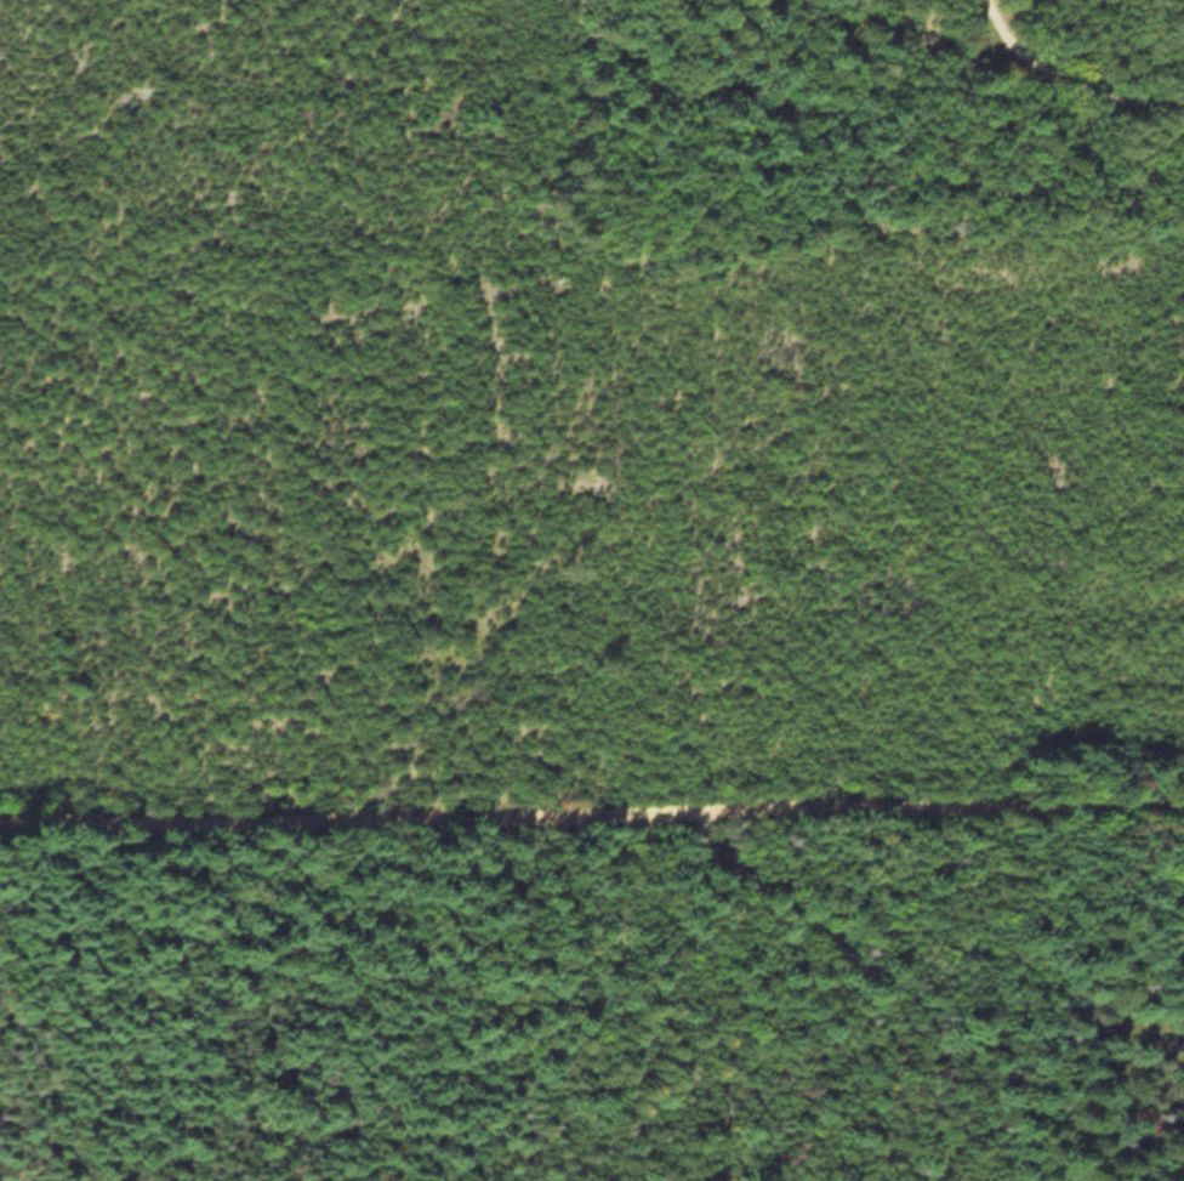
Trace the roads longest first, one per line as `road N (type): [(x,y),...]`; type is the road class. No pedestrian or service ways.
road 1 (residential): [(0,828),(1183,807)]
road 2 (track): [(993,0),(1040,56),(1183,119)]

